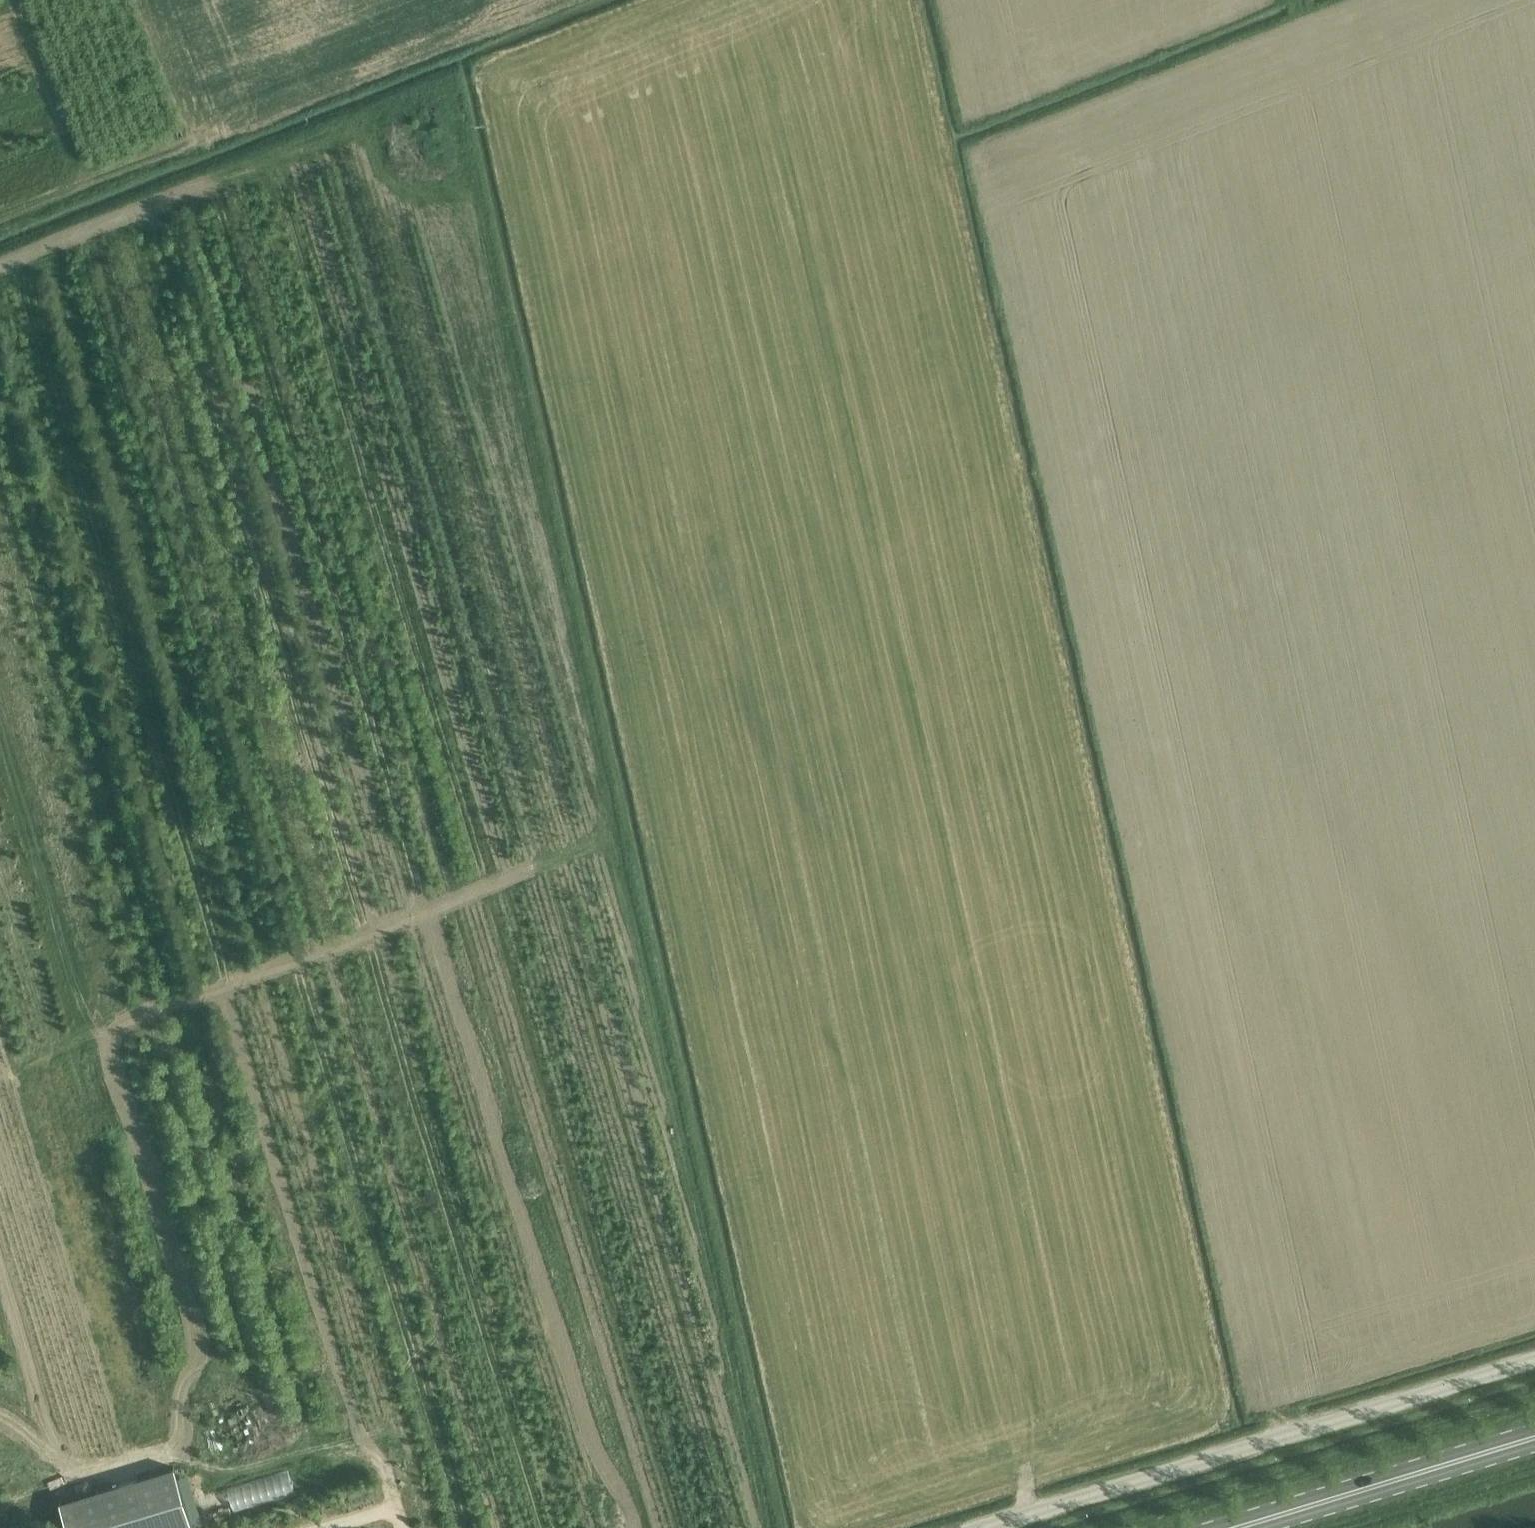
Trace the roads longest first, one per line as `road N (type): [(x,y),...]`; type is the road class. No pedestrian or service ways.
road 1 (unclassified): [(1008,1527),(1534,1371)]
road 2 (primary): [(1233,1527),(1534,1436)]

